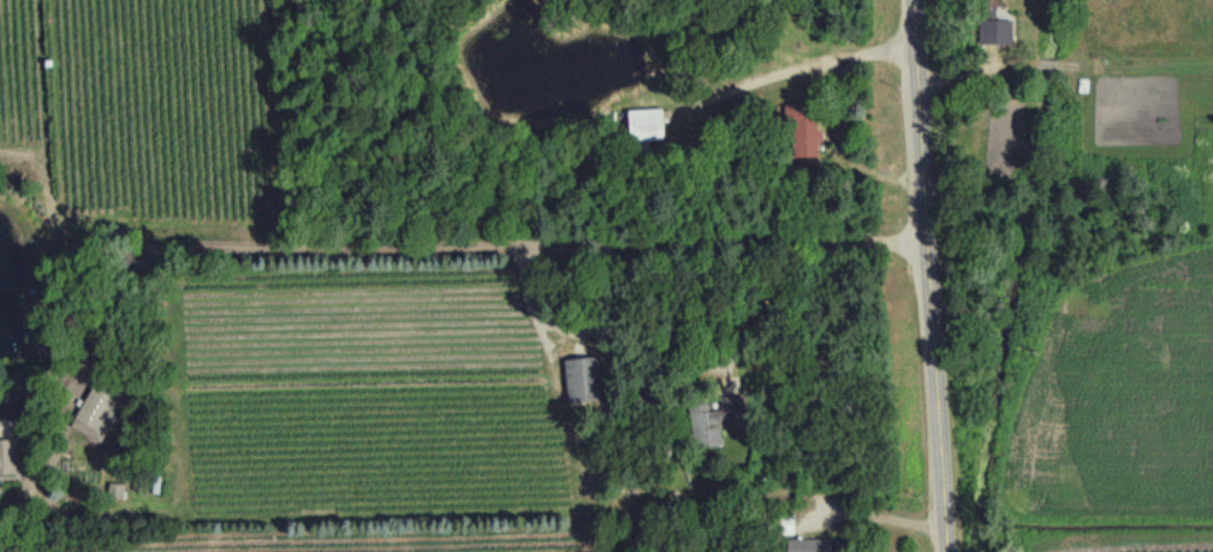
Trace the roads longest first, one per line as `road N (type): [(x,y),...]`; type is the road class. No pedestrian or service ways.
road 1 (residential): [(947,551),(917,0)]

